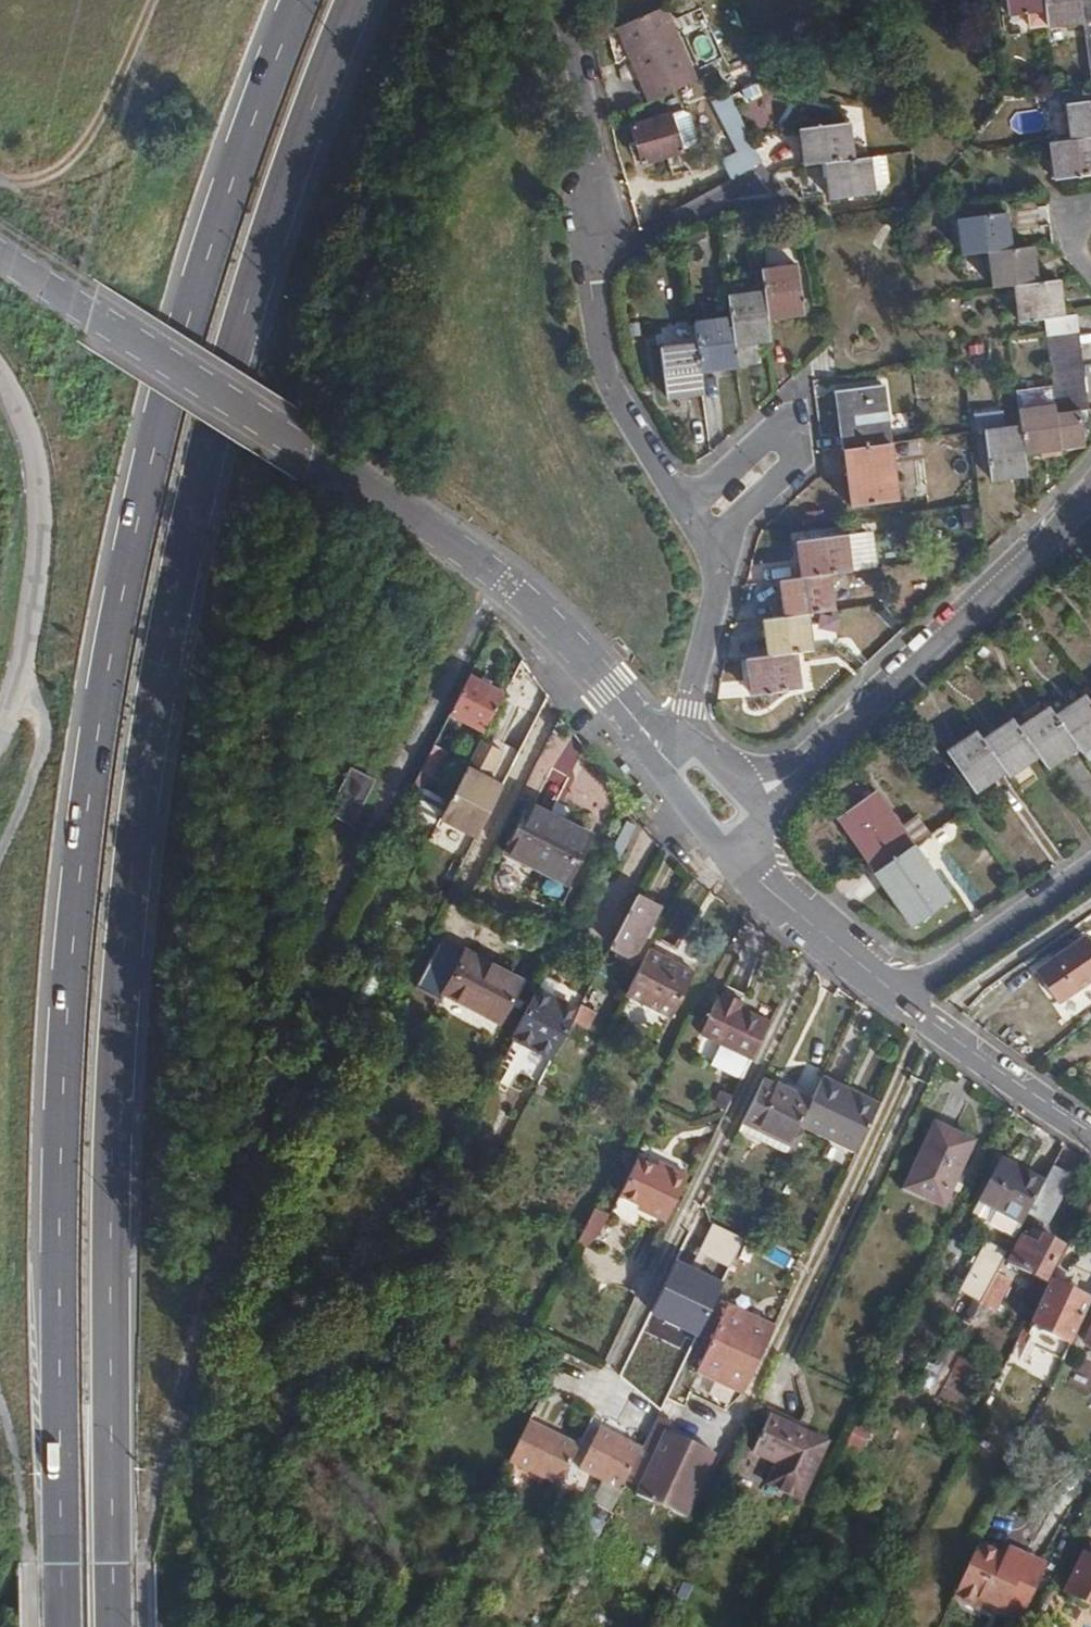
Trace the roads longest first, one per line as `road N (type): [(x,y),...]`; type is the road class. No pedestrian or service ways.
road 1 (primary): [(113,1626),(112,1150),(142,787),(179,573),(230,367),(296,152),(355,0)]
road 2 (primary): [(300,0),(187,325),(138,522),(98,727),(63,1086),(61,1626)]
road 3 (tertiary): [(0,254),(511,585),(666,753)]
road 4 (tertiary): [(1090,504),(806,767),(779,780)]
road 5 (unclassified): [(0,730),(43,553),(26,430),(0,372)]
road 6 (residential): [(725,537),(801,453),(790,418),(694,499)]
road 7 (residential): [(694,499),(625,416),(601,346),(585,262)]
road 8 (residential): [(585,262),(568,0)]
road 9 (residential): [(904,998),(1090,864)]
road 10 (tertiary): [(904,998),(1090,1126)]
road 11 (tertiary): [(738,858),(904,998)]
road 12 (residential): [(585,262),(771,177)]
road 13 (residential): [(685,736),(725,537)]
road 14 (tertiary): [(666,753),(711,835),(738,858)]

